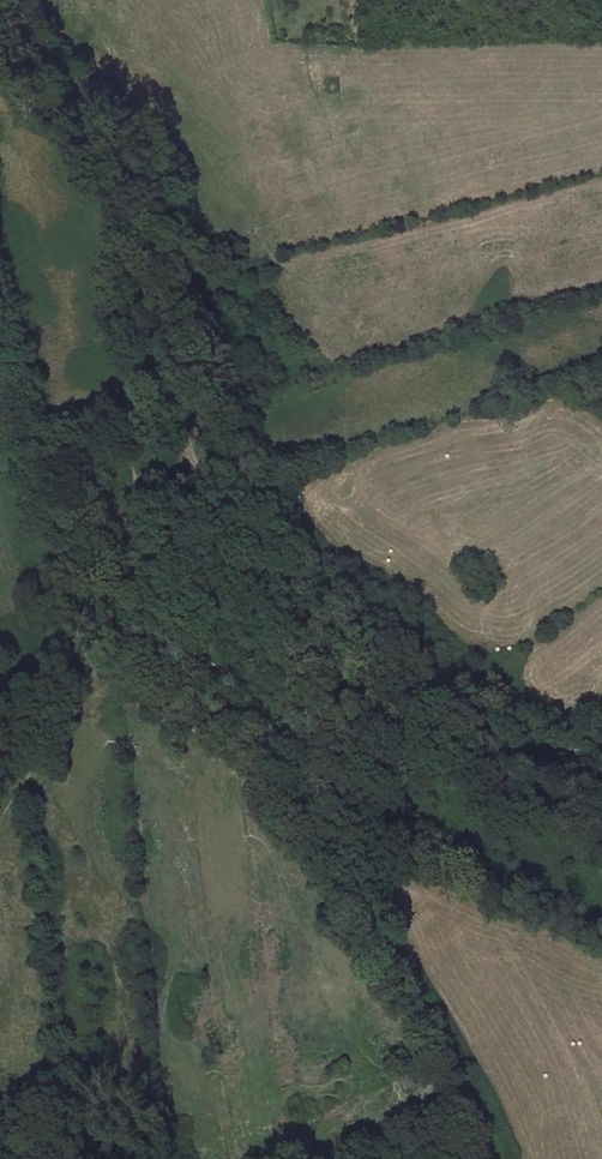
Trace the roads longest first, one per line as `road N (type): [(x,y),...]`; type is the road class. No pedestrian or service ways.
road 1 (track): [(486,1143),(325,852),(312,799),(315,750),(339,696),(334,633),(293,599),(250,521),(216,494),(190,455),(148,293),(153,237),(143,186),(59,78),(14,0)]
road 2 (track): [(334,633),(427,672),(498,728),(550,750)]

